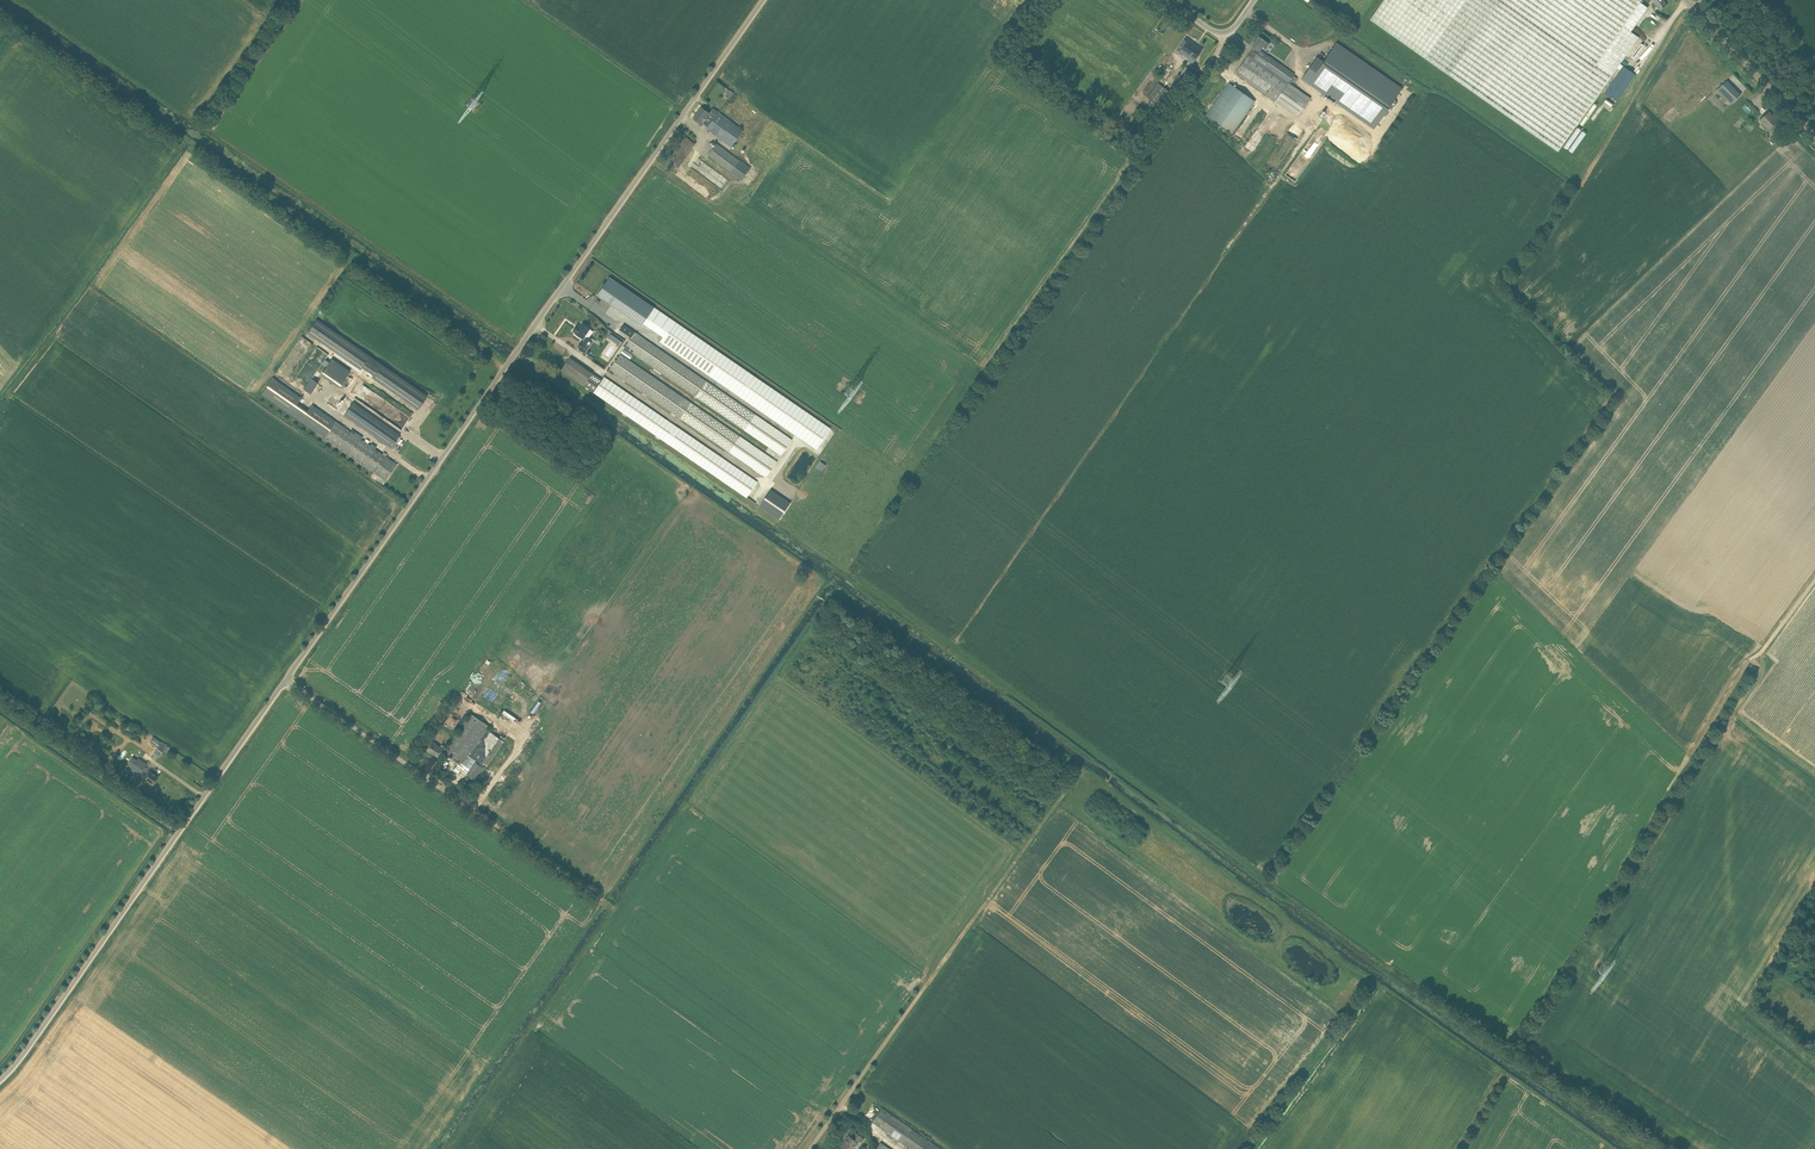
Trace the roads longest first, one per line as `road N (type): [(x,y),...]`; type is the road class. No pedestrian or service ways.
road 1 (tertiary): [(289,674),(762,0)]
road 2 (tertiary): [(0,1077),(37,1038),(289,674)]
road 3 (track): [(1047,507),(1310,129)]
road 4 (unclassified): [(602,895),(289,674)]
road 5 (track): [(1083,769),(932,976)]
road 6 (unclassified): [(808,1148),(932,976)]
road 7 (tertiary): [(1814,135),(1691,9)]

